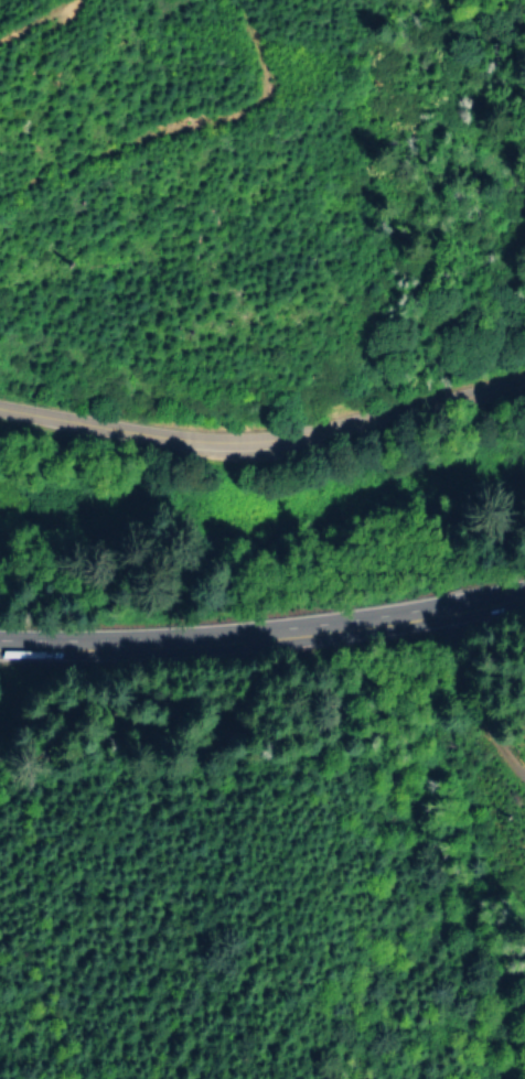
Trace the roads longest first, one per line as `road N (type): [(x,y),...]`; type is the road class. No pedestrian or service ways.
road 1 (residential): [(0,392),(197,429),(524,374)]
road 2 (trunk): [(524,593),(474,606),(0,641)]

